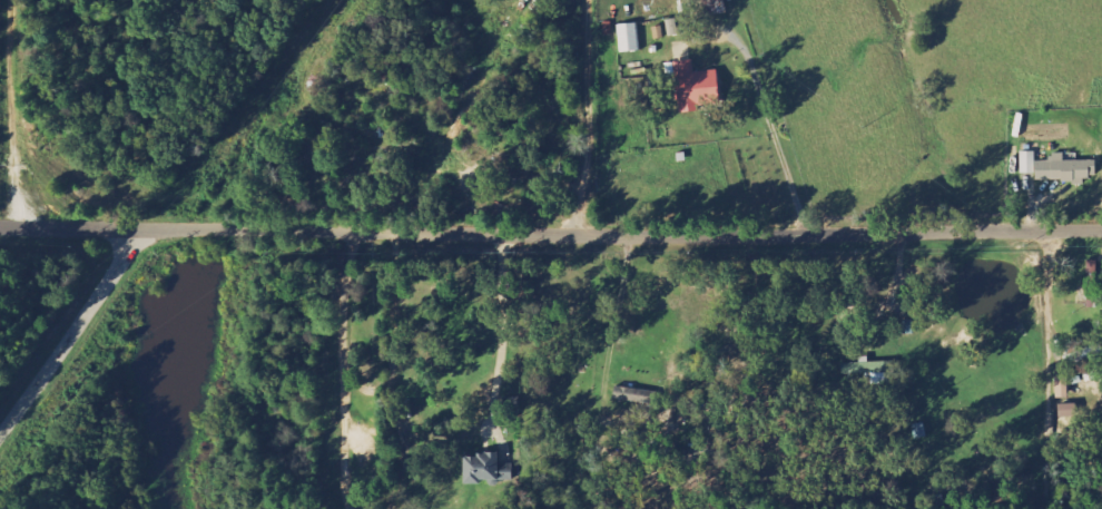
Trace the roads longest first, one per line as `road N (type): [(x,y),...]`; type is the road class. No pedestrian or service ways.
road 1 (residential): [(1101,230),(780,238),(0,225)]
road 2 (residential): [(137,228),(117,270),(0,429)]

